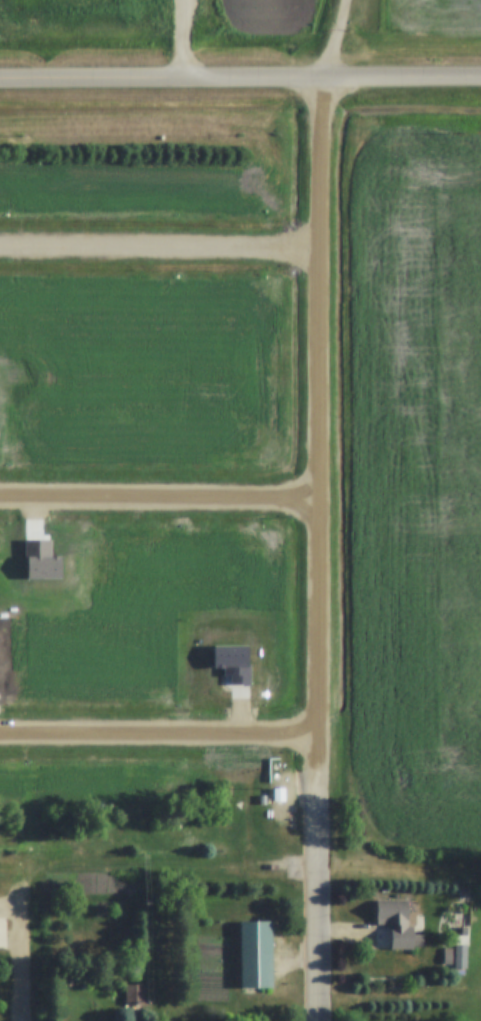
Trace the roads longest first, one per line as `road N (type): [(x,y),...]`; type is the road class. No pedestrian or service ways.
road 1 (residential): [(316,777),(323,82)]
road 2 (tertiary): [(480,80),(0,82)]
road 3 (residential): [(318,1020),(316,777)]

